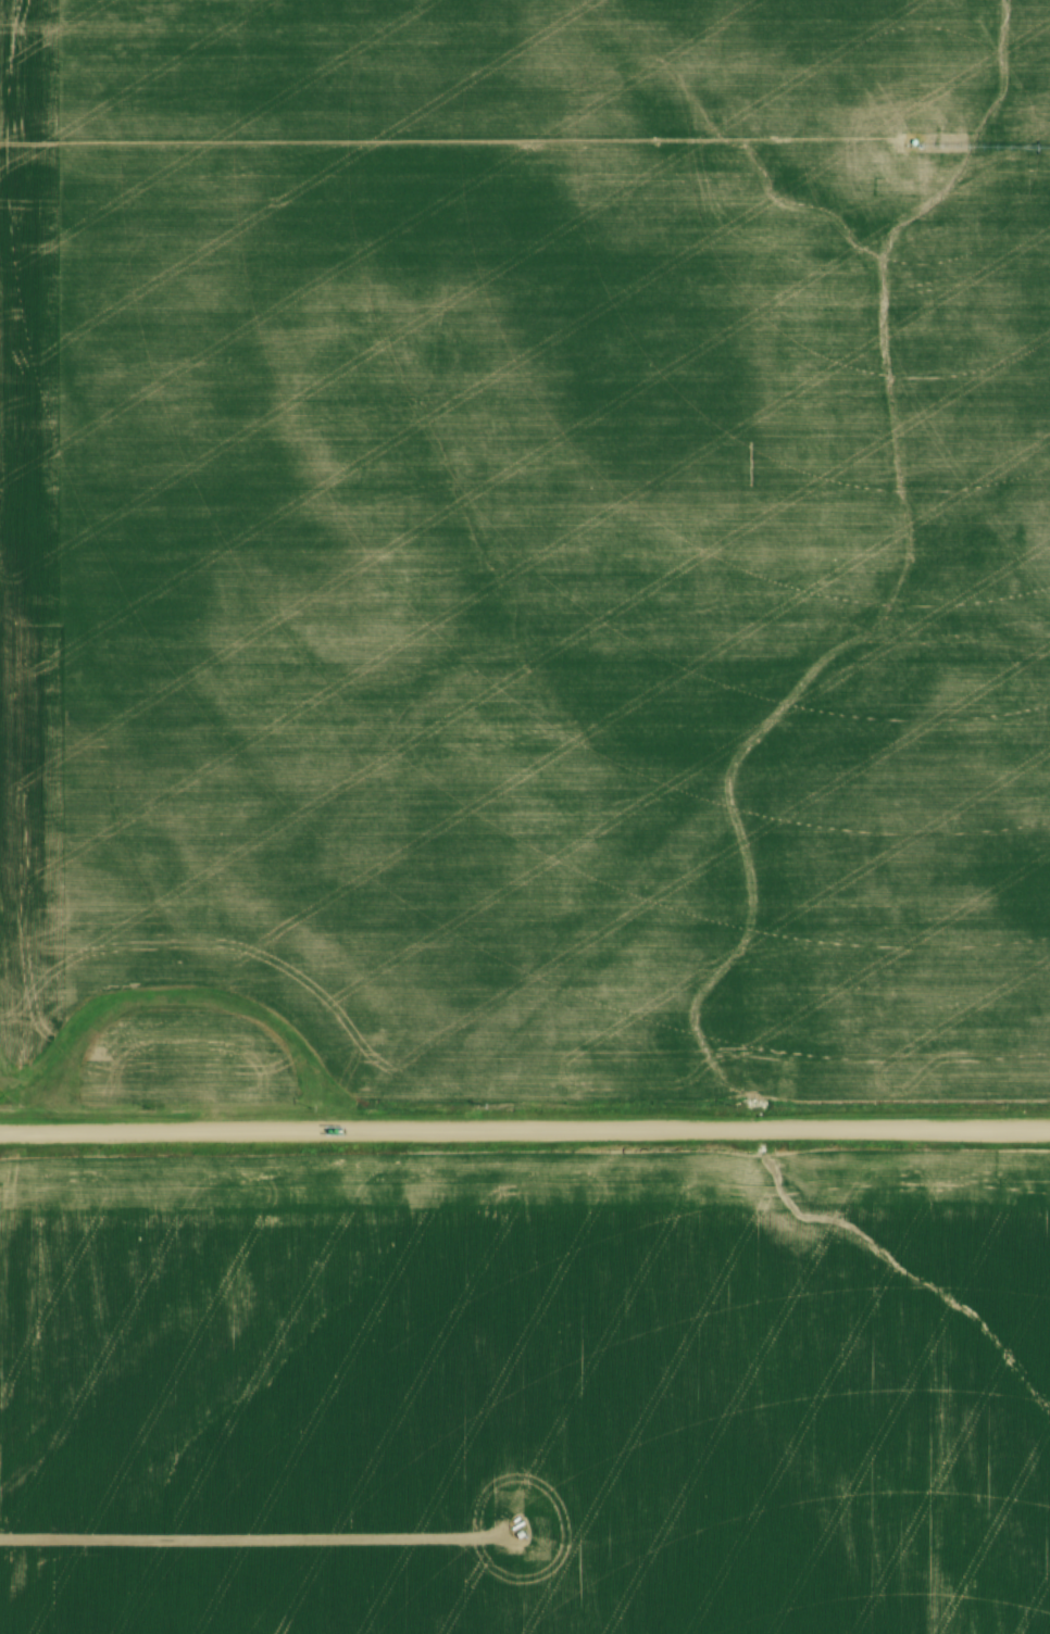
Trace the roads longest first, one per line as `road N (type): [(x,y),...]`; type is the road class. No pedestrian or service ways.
road 1 (residential): [(1049,1134),(0,1140)]

